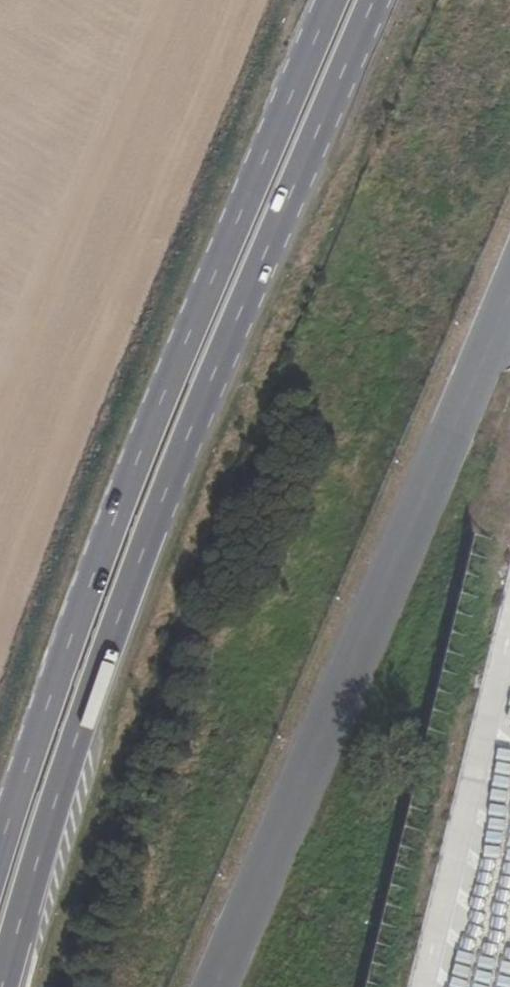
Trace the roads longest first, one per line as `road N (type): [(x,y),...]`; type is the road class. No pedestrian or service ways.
road 1 (primary): [(5,986),(54,806),(141,556),(374,0)]
road 2 (primary): [(334,0),(108,541),(0,859)]

